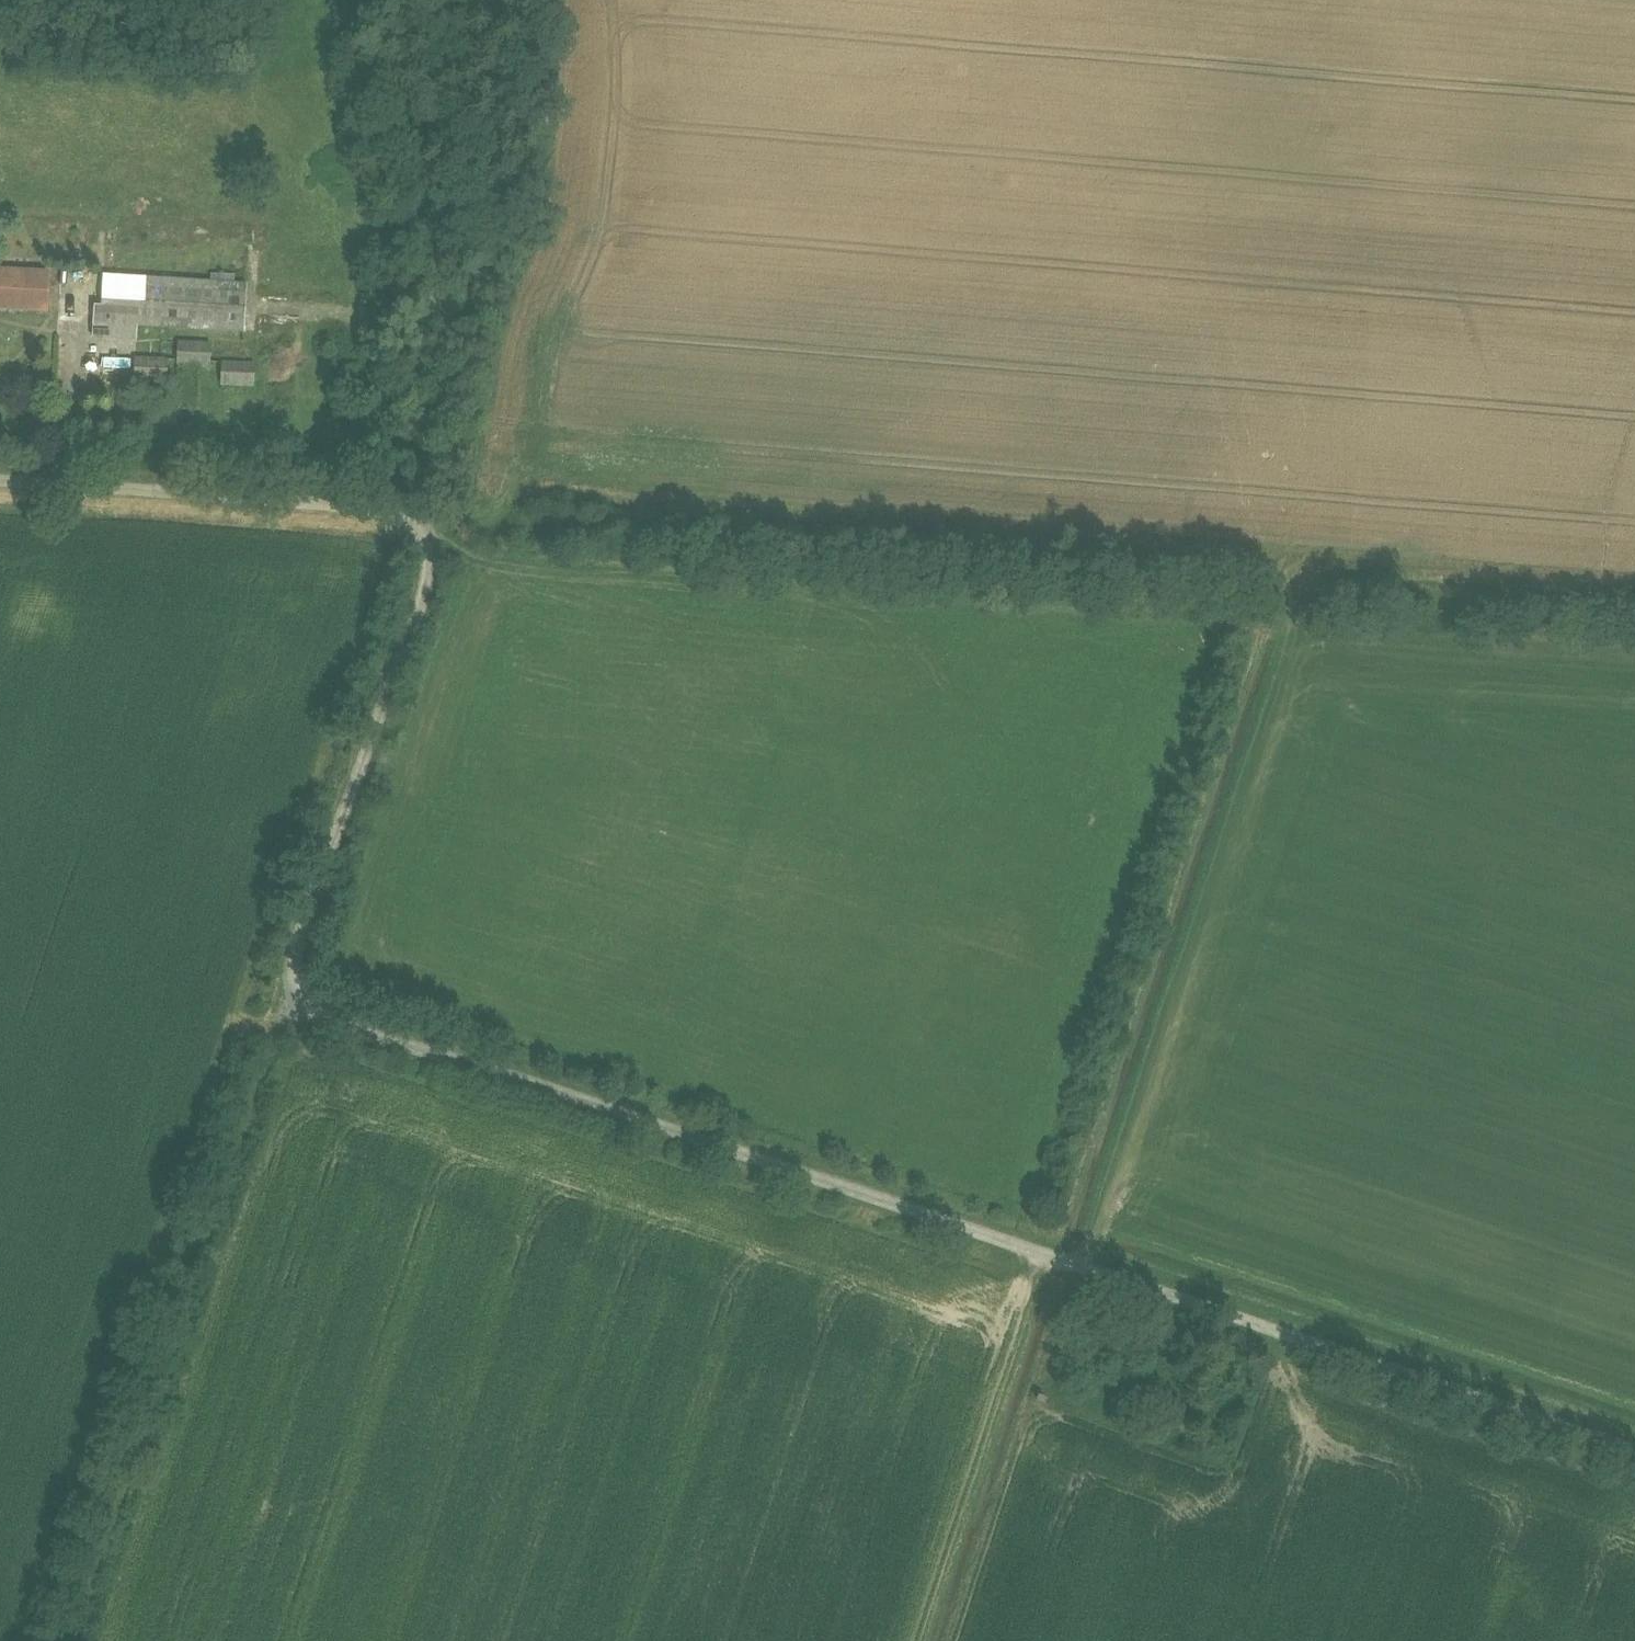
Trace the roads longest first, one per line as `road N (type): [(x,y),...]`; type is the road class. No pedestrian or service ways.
road 1 (unclassified): [(1634,1435),(315,996),(301,987),(297,951),(435,551),(432,528),(396,500),(0,464)]
road 2 (track): [(301,987),(286,1000),(269,1039),(70,1640)]

